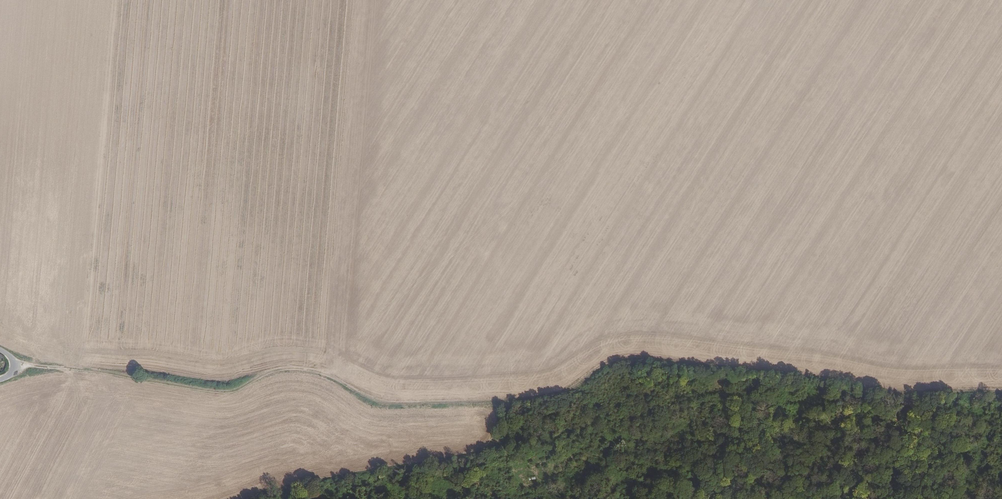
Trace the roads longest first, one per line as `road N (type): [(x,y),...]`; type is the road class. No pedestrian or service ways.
road 1 (track): [(15,367),(230,393),(268,371),(304,369),(375,405),(567,393),(613,360),(679,355),(1001,387)]

